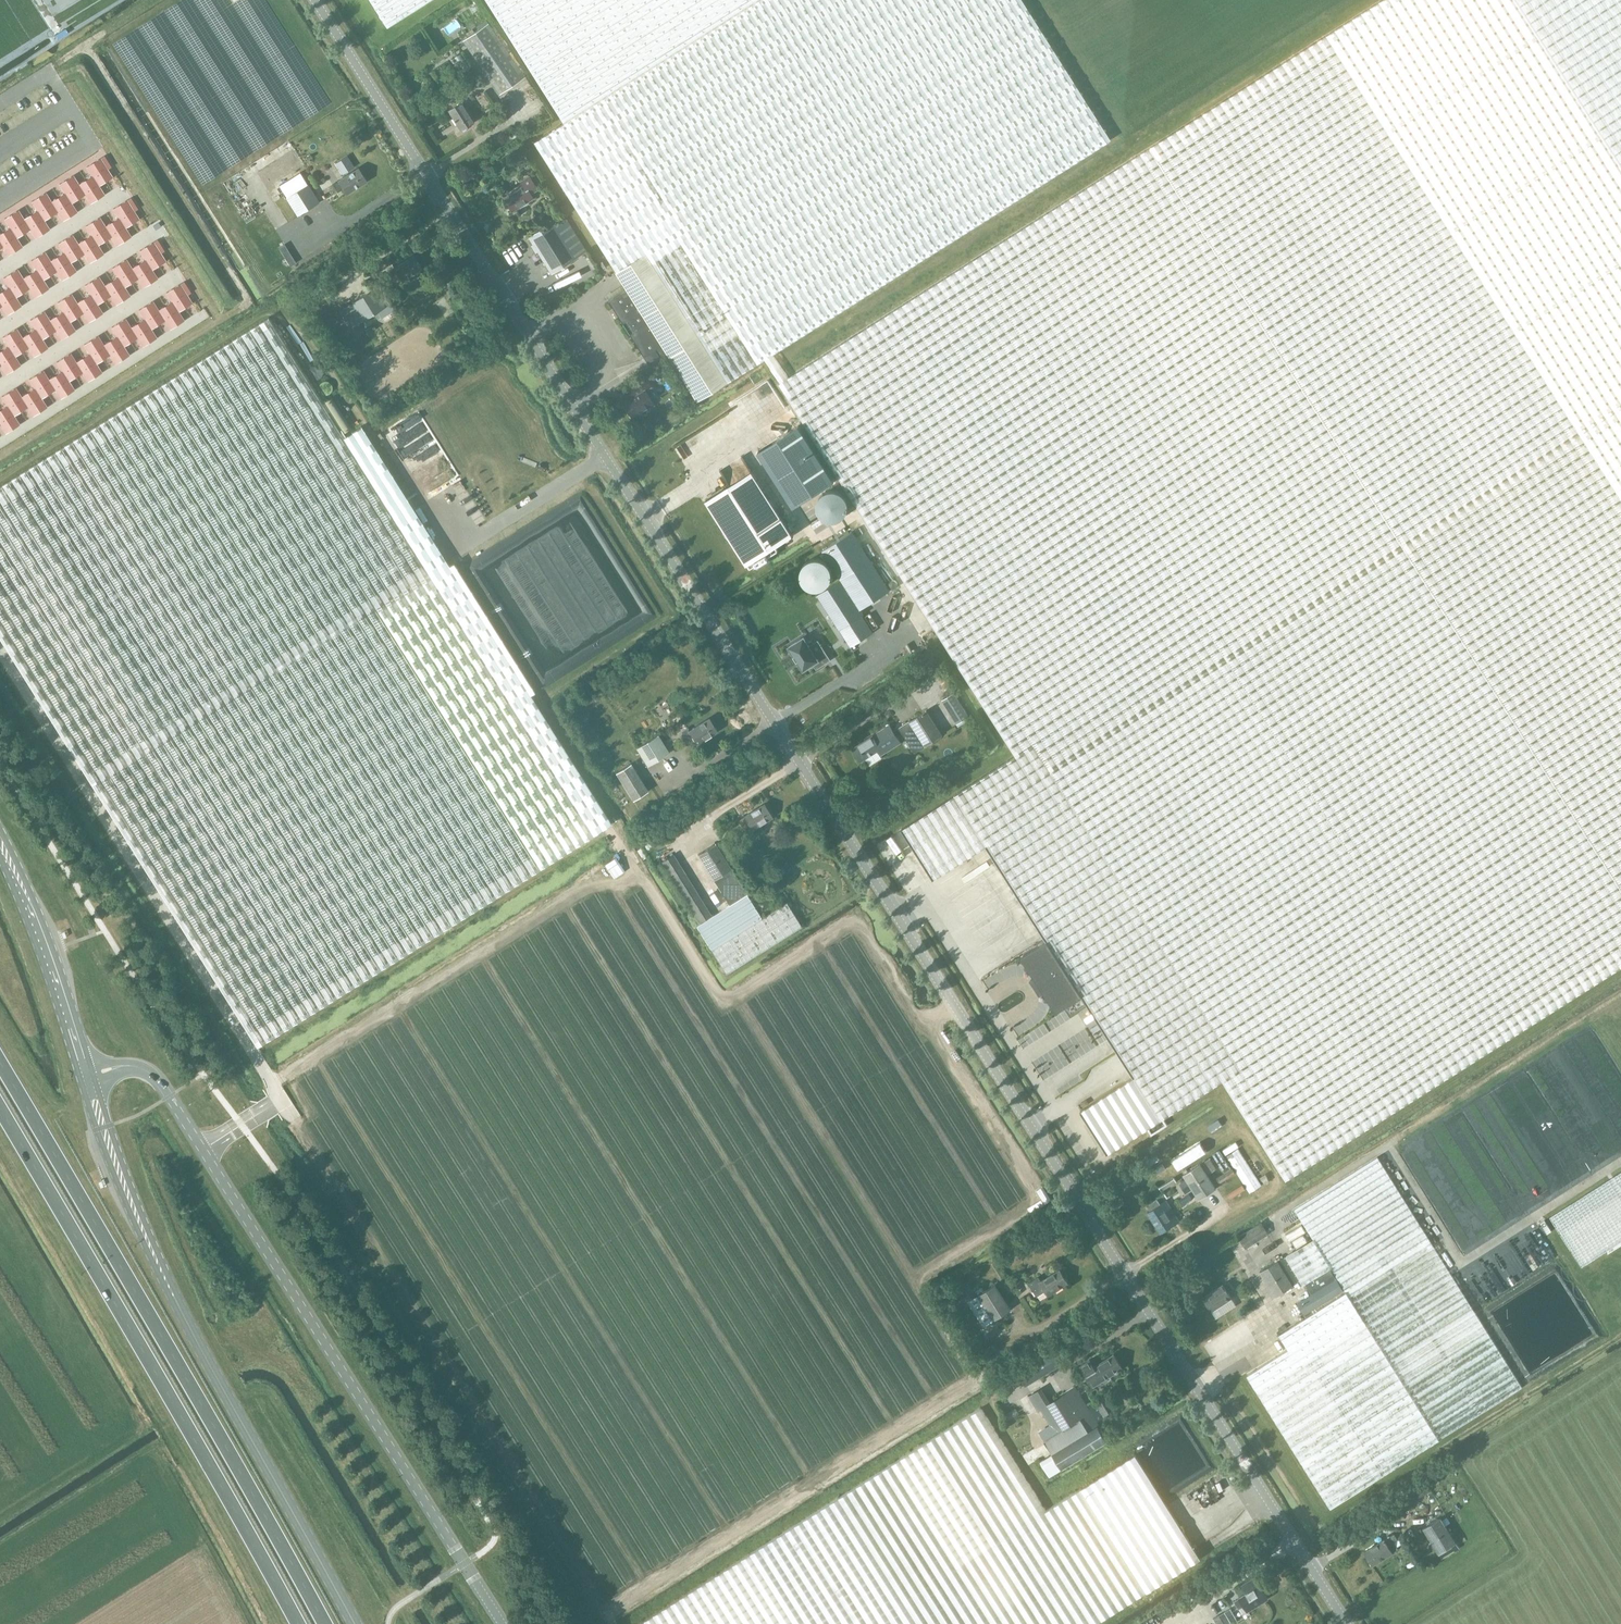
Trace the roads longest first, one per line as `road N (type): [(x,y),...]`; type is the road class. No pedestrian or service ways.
road 1 (unclassified): [(1346,1623),(315,0)]
road 2 (trunk): [(325,1623),(0,1062)]
road 3 (trunk): [(0,1109),(298,1623)]
road 4 (unclassified): [(203,1149),(502,1623)]
road 5 (secondary): [(176,1300),(354,1623)]
road 6 (secondary): [(91,1067),(43,922),(0,830)]
road 7 (secondary): [(80,1078),(126,1202),(176,1300)]
road 8 (secondary): [(0,857),(80,1078)]
road 9 (secondary): [(176,1300),(96,1083)]
road 10 (unclassified): [(124,1066),(156,1077),(203,1149)]

